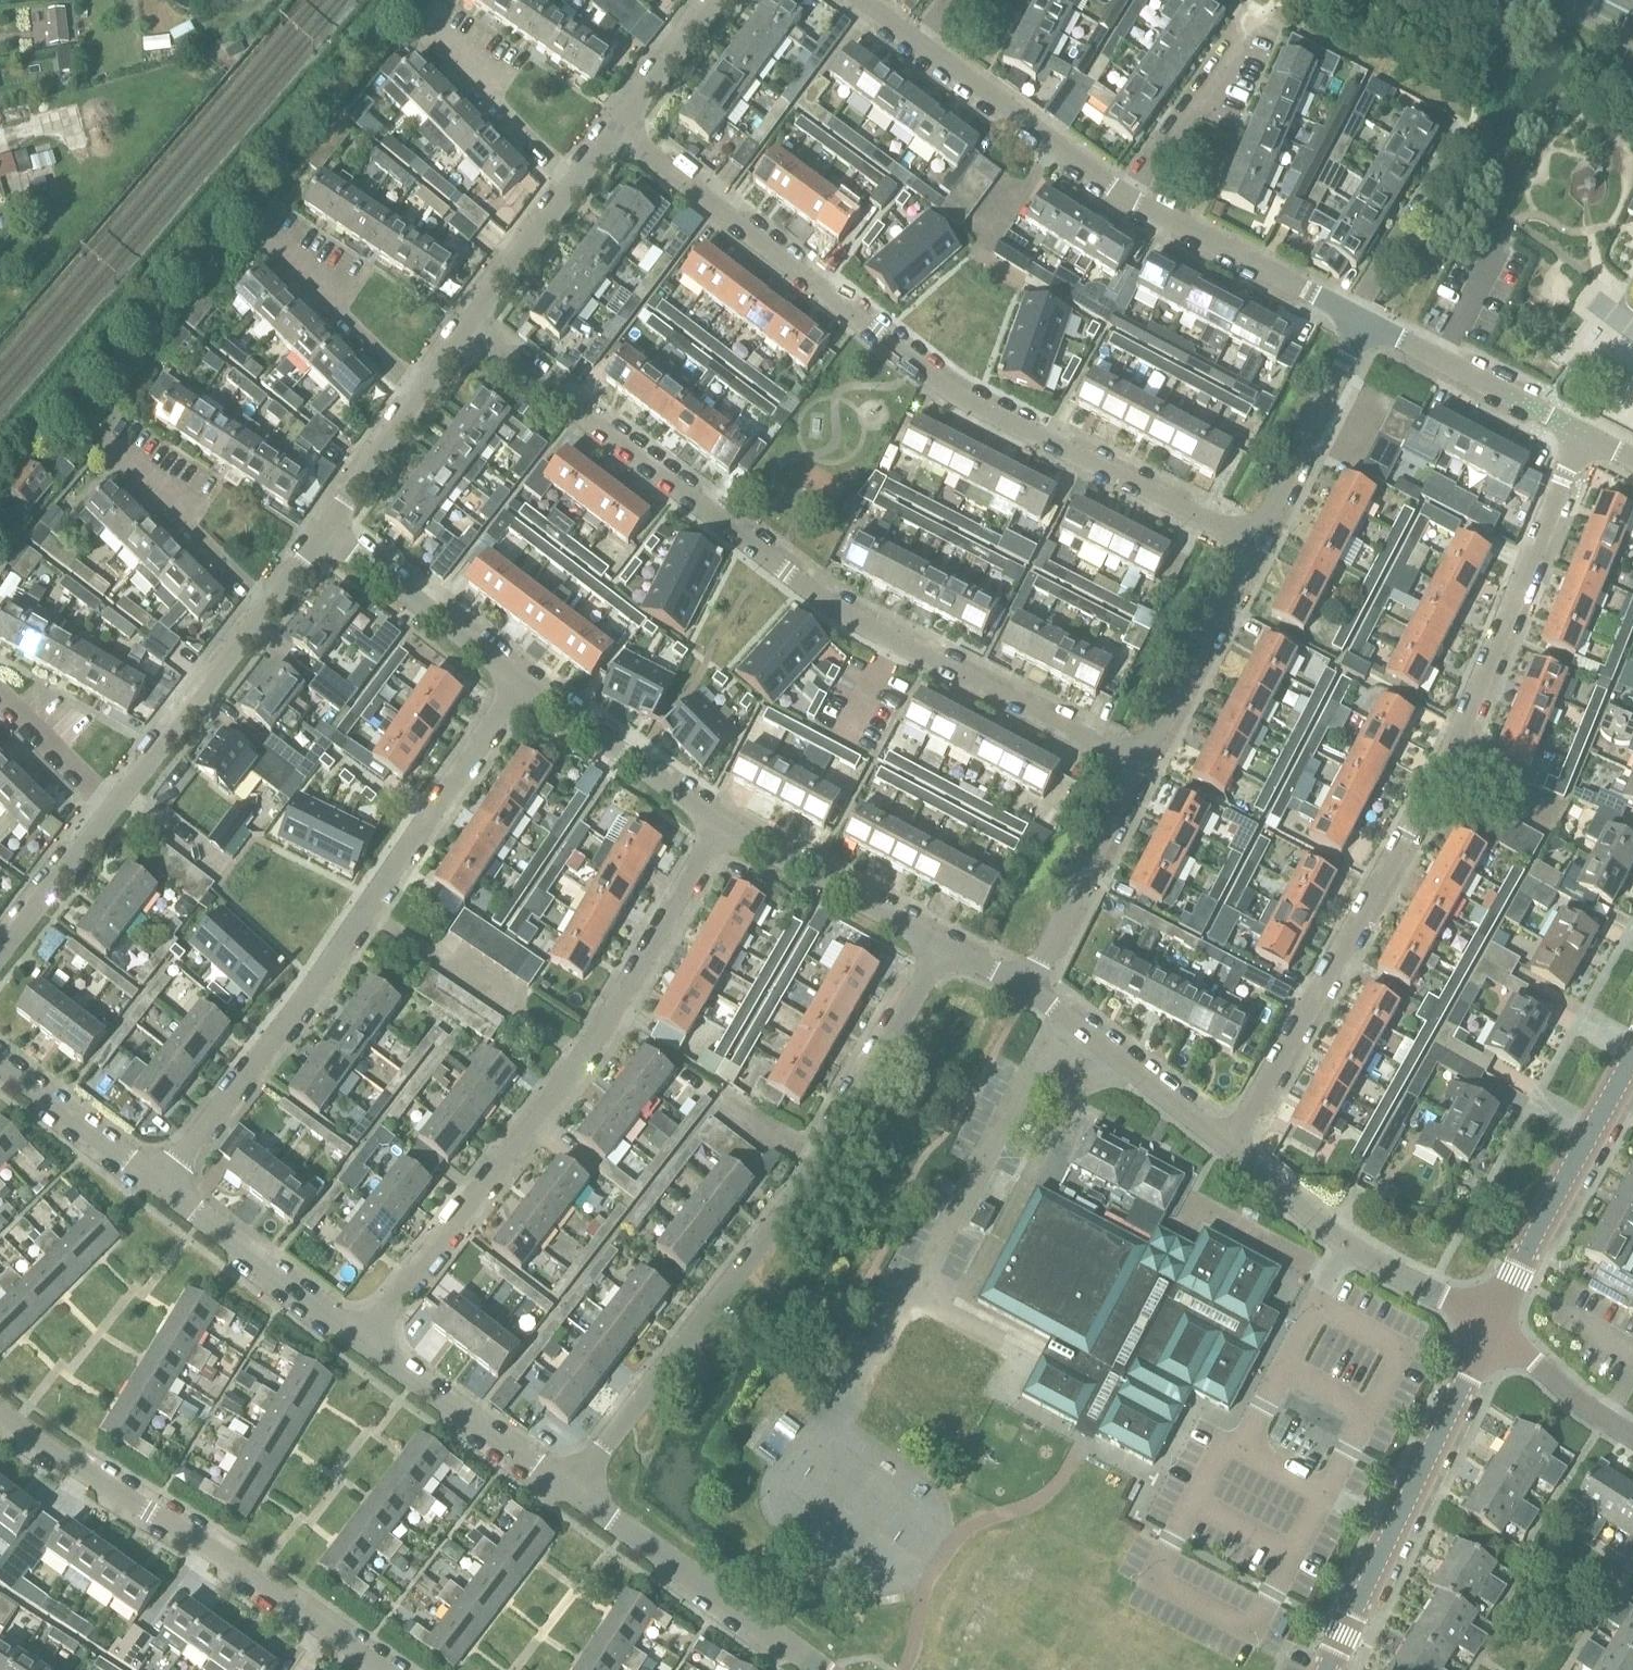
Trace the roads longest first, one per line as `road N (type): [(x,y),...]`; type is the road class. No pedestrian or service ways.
road 1 (residential): [(1136,763),(771,556),(467,329)]
road 2 (residential): [(1229,1148),(1450,752),(1580,432)]
road 3 (residential): [(1251,539),(980,407),(614,128)]
road 4 (residential): [(574,1491),(817,1164),(941,946)]
road 5 (residential): [(363,1340),(594,1051),(719,825)]
road 6 (residential): [(159,1181),(375,902),(524,686)]
road 7 (residential): [(375,1669),(0,1400)]
road 8 (residential): [(1017,1352),(915,1298),(1062,1017)]
road 9 (tertiary): [(1326,1669),(1488,1321)]
road 10 (residential): [(1488,1321),(1346,1246),(1229,1148)]
road 11 (residential): [(818,1669),(574,1491)]
road 12 (tertiary): [(1488,1321),(1632,1060)]
road 13 (residential): [(109,818),(278,597)]
road 14 (residential): [(574,1491),(363,1340)]
road 15 (residential): [(363,1340),(159,1181)]
road 16 (residential): [(1354,317),(1129,195)]
road 17 (residential): [(941,946),(719,825)]
road 18 (residential): [(1136,763),(1251,539)]
road 19 (residential): [(1027,989),(1136,763)]
road 20 (residential): [(524,686),(325,538)]
road 21 (residential): [(1251,539),(1363,321)]
road 22 (residential): [(1580,432),(1363,321)]
road 23 (residential): [(719,825),(524,686)]
road 24 (residential): [(415,404),(264,235)]
road 25 (residential): [(278,597),(120,441)]
road 26 (residential): [(1254,19),(1129,195)]
road 27 (residential): [(1229,1148),(1062,1017)]
road 28 (residential): [(1354,317),(1454,142)]
road 29 (residential): [(159,1181),(0,1060)]
road 30 (residential): [(570,188),(436,40)]
road 31 (residential): [(1632,1436),(1488,1321)]
road 32 (residential): [(0,960),(109,818)]
road 33 (residential): [(467,329),(570,188)]
road 34 (residential): [(1051,145),(917,44)]
road 35 (residential): [(614,128),(714,0)]
road 36 (residential): [(0,698),(109,818)]
road 37 (residential): [(325,538),(415,404)]
road 38 (residential): [(1051,145),(980,244)]

